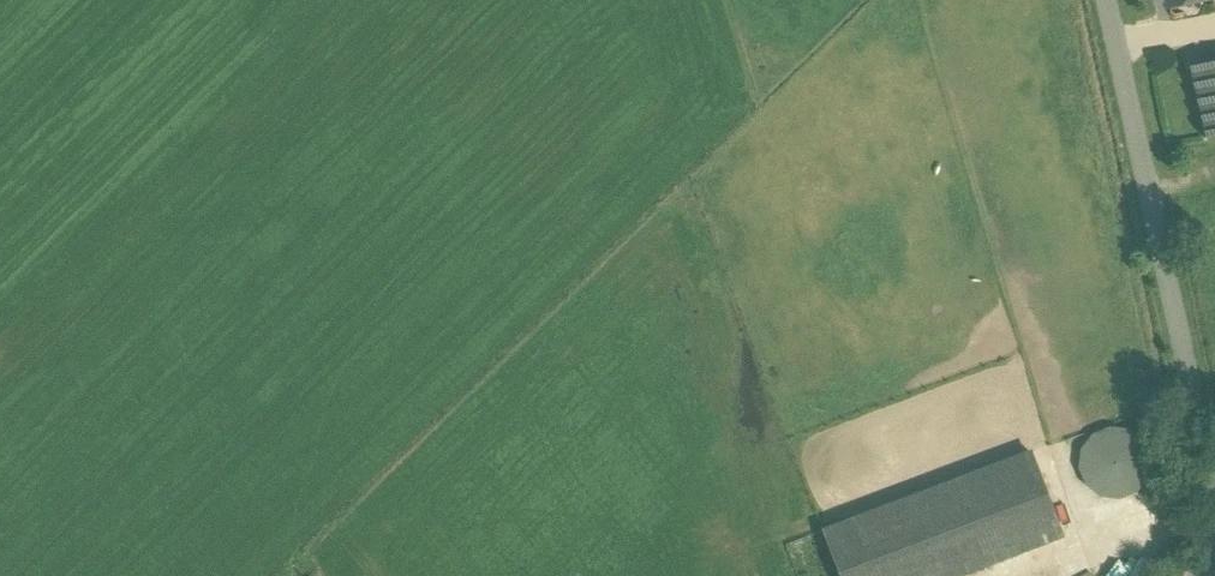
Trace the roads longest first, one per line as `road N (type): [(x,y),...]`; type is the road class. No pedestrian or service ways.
road 1 (unclassified): [(1105,0),(1214,492)]

